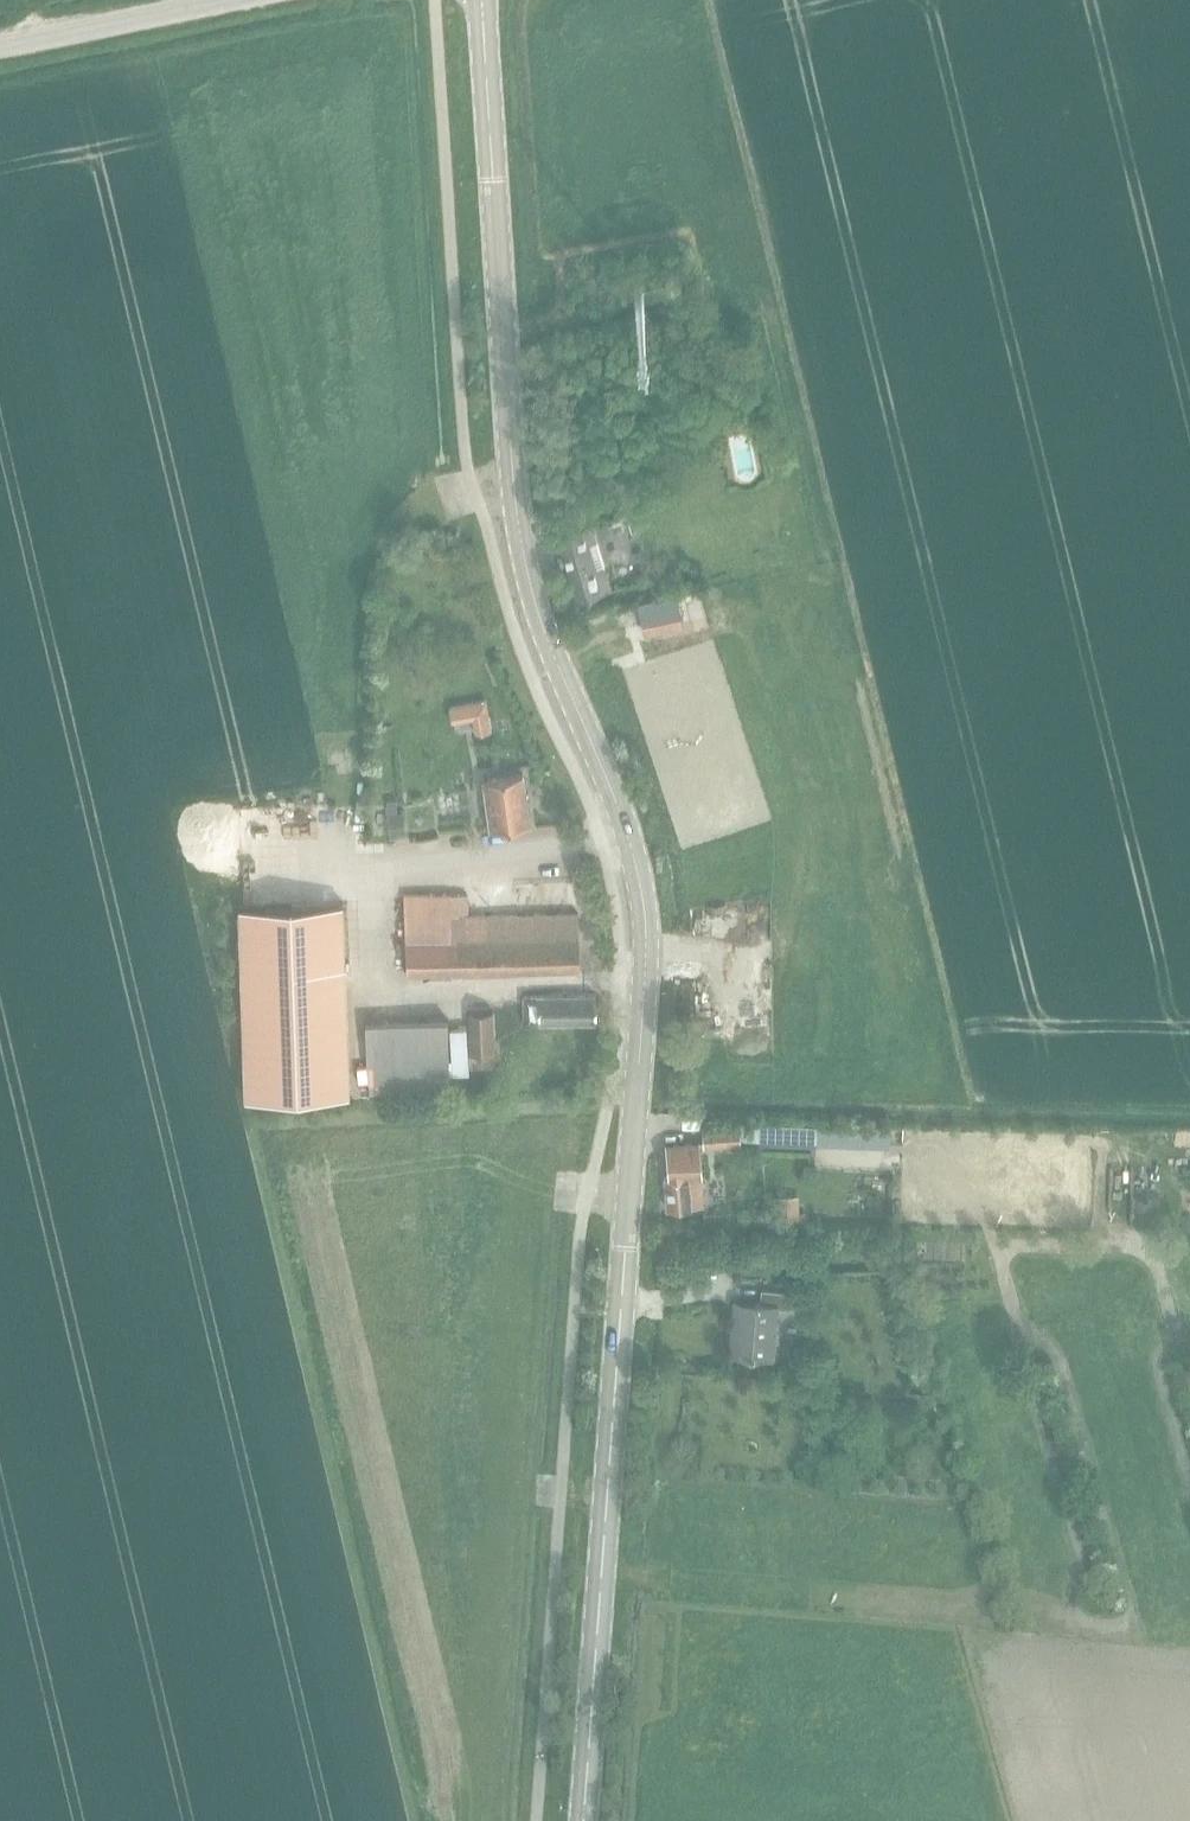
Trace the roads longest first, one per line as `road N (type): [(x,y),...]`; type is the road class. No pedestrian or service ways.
road 1 (secondary): [(591,1820),(645,915),(613,793),(527,577),(480,0)]
road 2 (unclassified): [(0,45),(226,0)]

